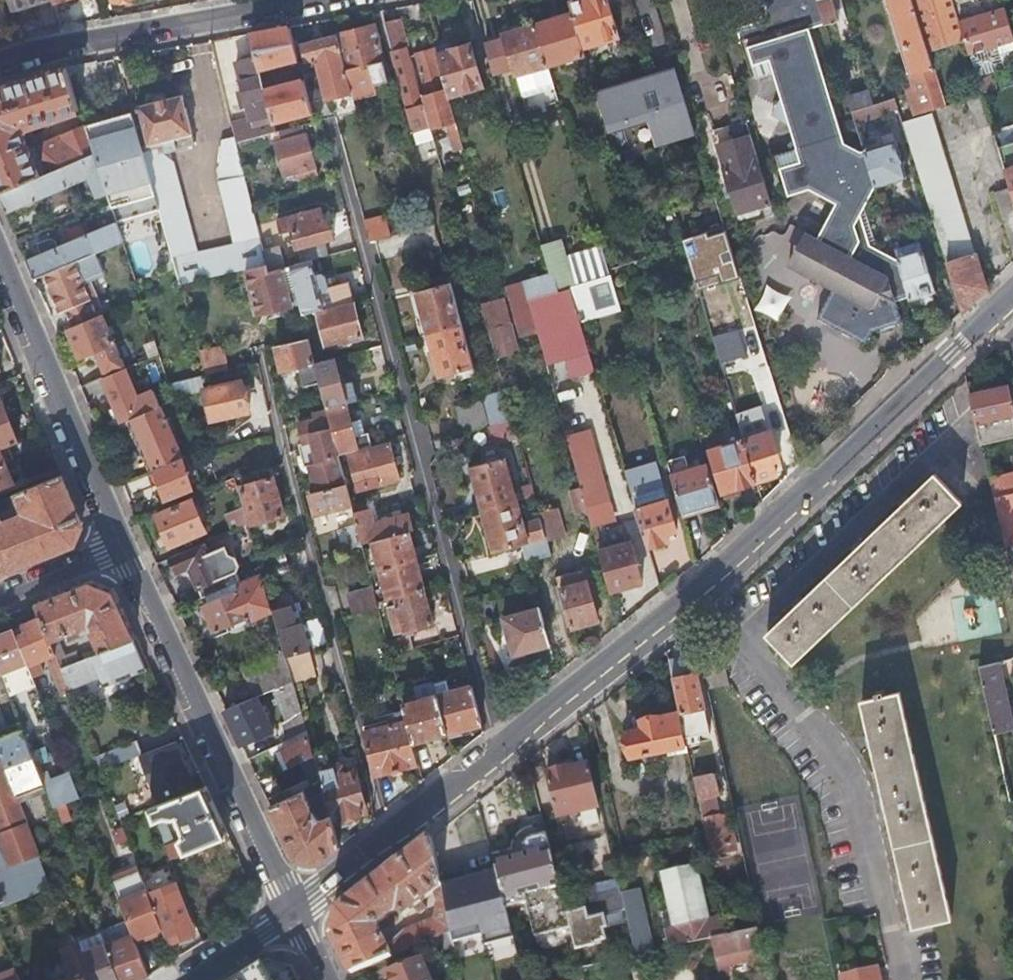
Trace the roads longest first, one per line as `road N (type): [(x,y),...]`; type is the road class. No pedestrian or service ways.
road 1 (tertiary): [(1007,300),(691,596),(496,752)]
road 2 (residential): [(330,119),(496,752)]
road 3 (residential): [(293,911),(121,550)]
road 4 (residential): [(0,63),(38,49),(318,0)]
road 5 (residential): [(121,550),(0,261)]
road 6 (tertiary): [(496,752),(293,911)]
road 7 (residential): [(121,550),(0,598)]
road 8 (tertiary): [(293,911),(190,979)]

